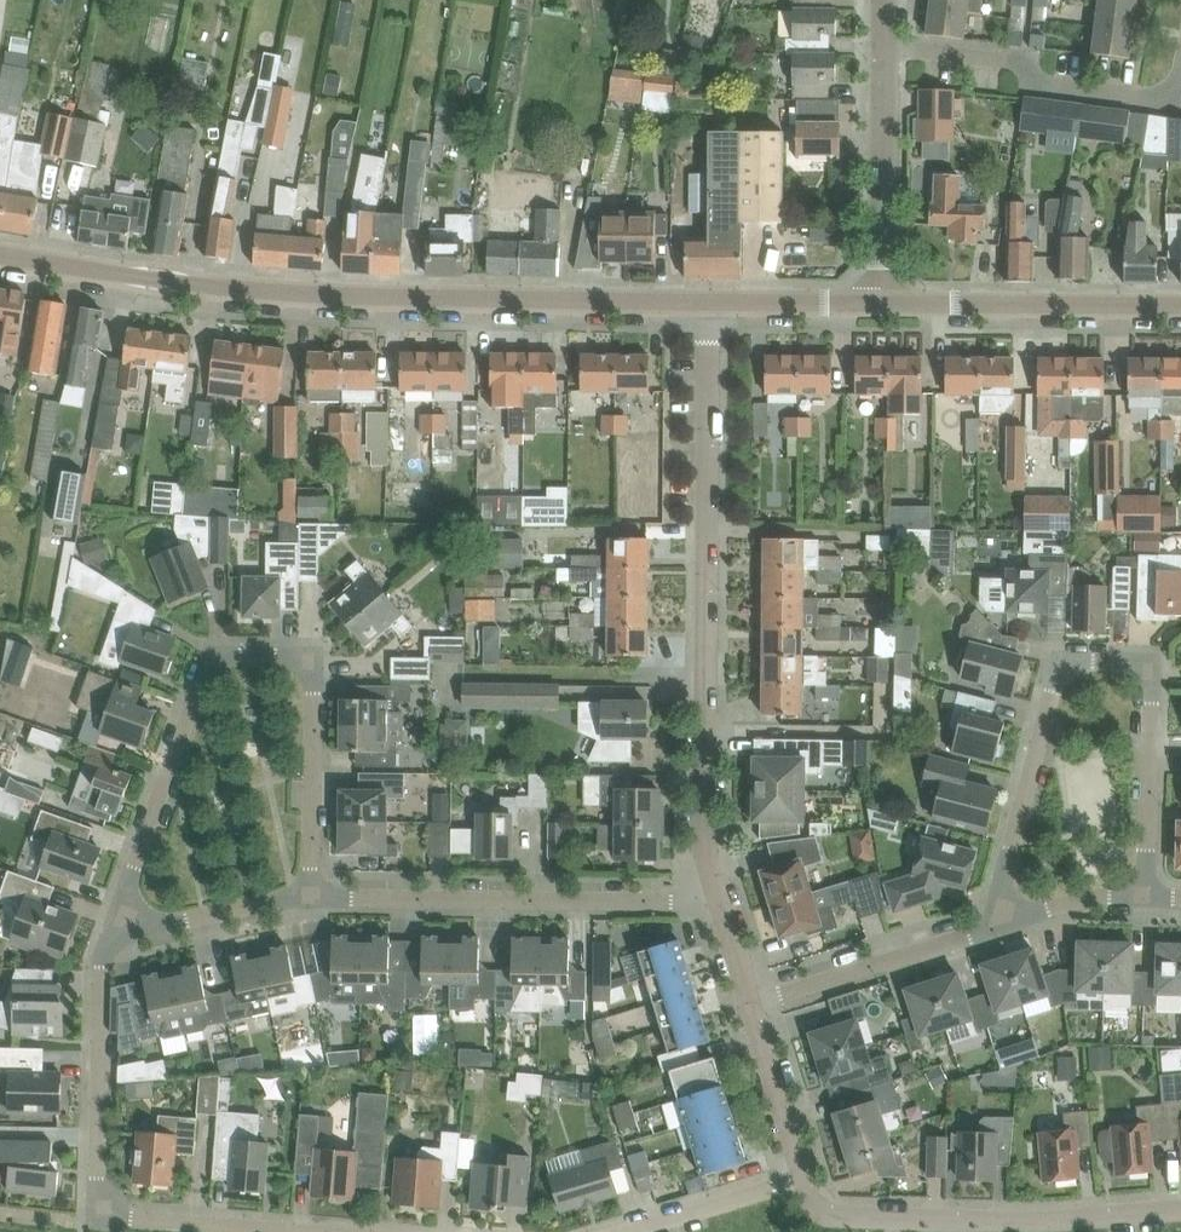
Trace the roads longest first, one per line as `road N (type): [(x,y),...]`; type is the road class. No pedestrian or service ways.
road 1 (tertiary): [(0,254),(328,294),(708,302)]
road 2 (residential): [(111,935),(208,660),(218,654),(308,662),(309,895)]
road 3 (residential): [(708,302),(703,836),(720,901)]
road 4 (residential): [(989,928),(1057,667),(1067,661),(1137,662),(1152,675),(1146,898)]
road 5 (residential): [(297,1231),(129,1219),(104,1206),(98,1194),(101,966),(111,935)]
road 6 (residential): [(309,895),(720,901)]
road 7 (residential): [(803,1179),(821,1209),(847,1216),(1045,1221),(1180,1208)]
road 8 (residential): [(885,48),(1006,61),(1052,86),(1139,96),(1162,98),(1180,73)]
road 9 (tertiary): [(883,303),(1180,305)]
road 10 (residential): [(883,303),(885,48)]
road 11 (residential): [(750,1005),(989,928)]
road 12 (residential): [(111,935),(309,895)]
road 13 (residential): [(750,1005),(803,1179)]
road 14 (residential): [(803,1179),(630,1231)]
road 15 (tertiary): [(708,302),(883,303)]
road 16 (residential): [(989,928),(1110,897),(1146,898)]

